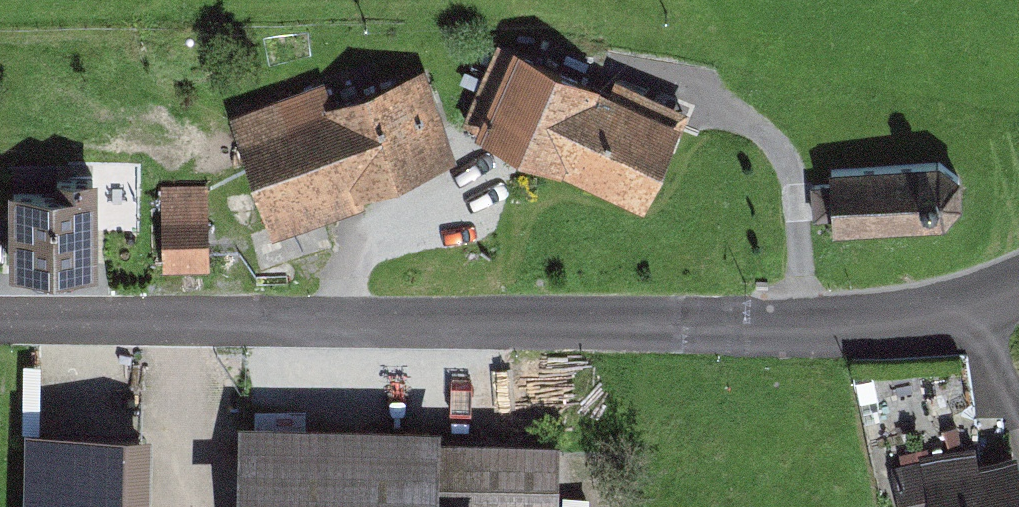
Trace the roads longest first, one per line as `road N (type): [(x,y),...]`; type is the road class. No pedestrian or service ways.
road 1 (tertiary): [(0,322),(797,328),(972,309),(1018,291)]
road 2 (track): [(797,328),(796,151),(763,108),(667,69)]

